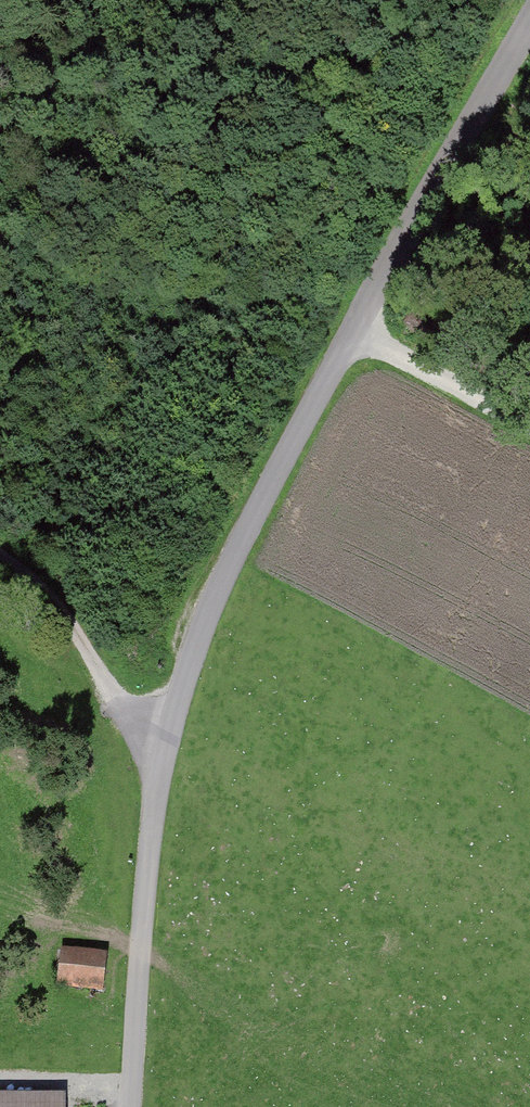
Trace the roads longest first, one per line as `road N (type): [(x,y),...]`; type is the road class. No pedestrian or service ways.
road 1 (unclassified): [(134,1106),(164,733),(209,602),(529,21)]
road 2 (track): [(164,733),(145,729),(43,588),(0,557)]
road 3 (track): [(529,427),(353,332)]

